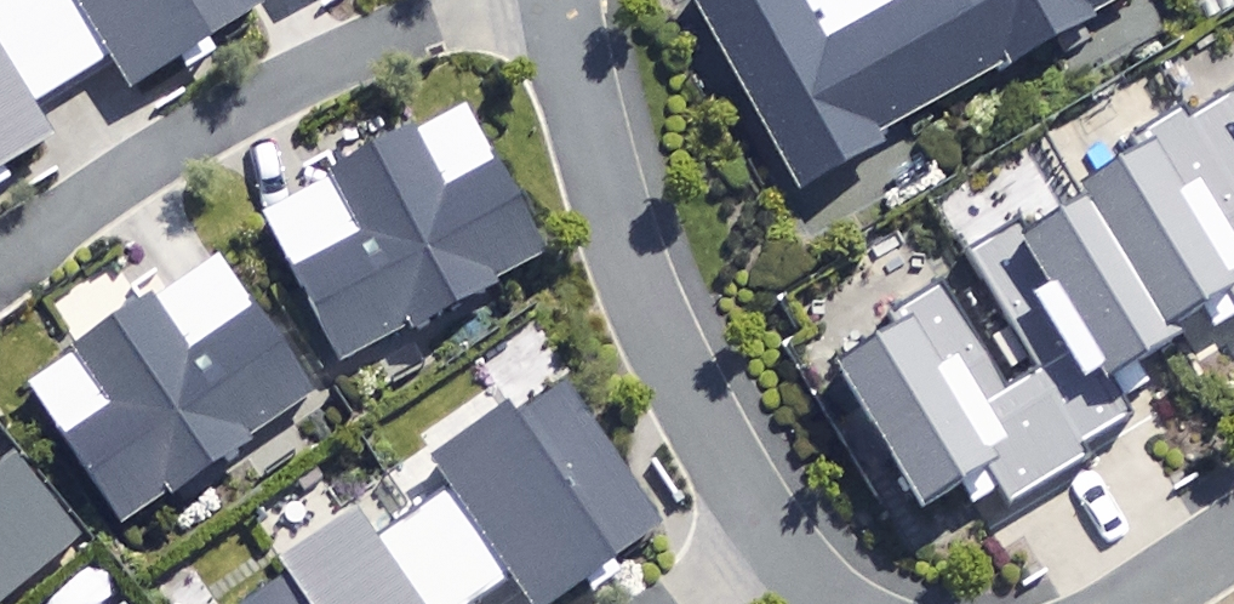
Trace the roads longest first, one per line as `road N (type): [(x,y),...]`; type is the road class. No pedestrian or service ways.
road 1 (residential): [(0,264),(184,138),(280,85),(376,43),(529,0)]
road 2 (residential): [(766,534),(666,348),(625,249),(587,132),(559,0)]

